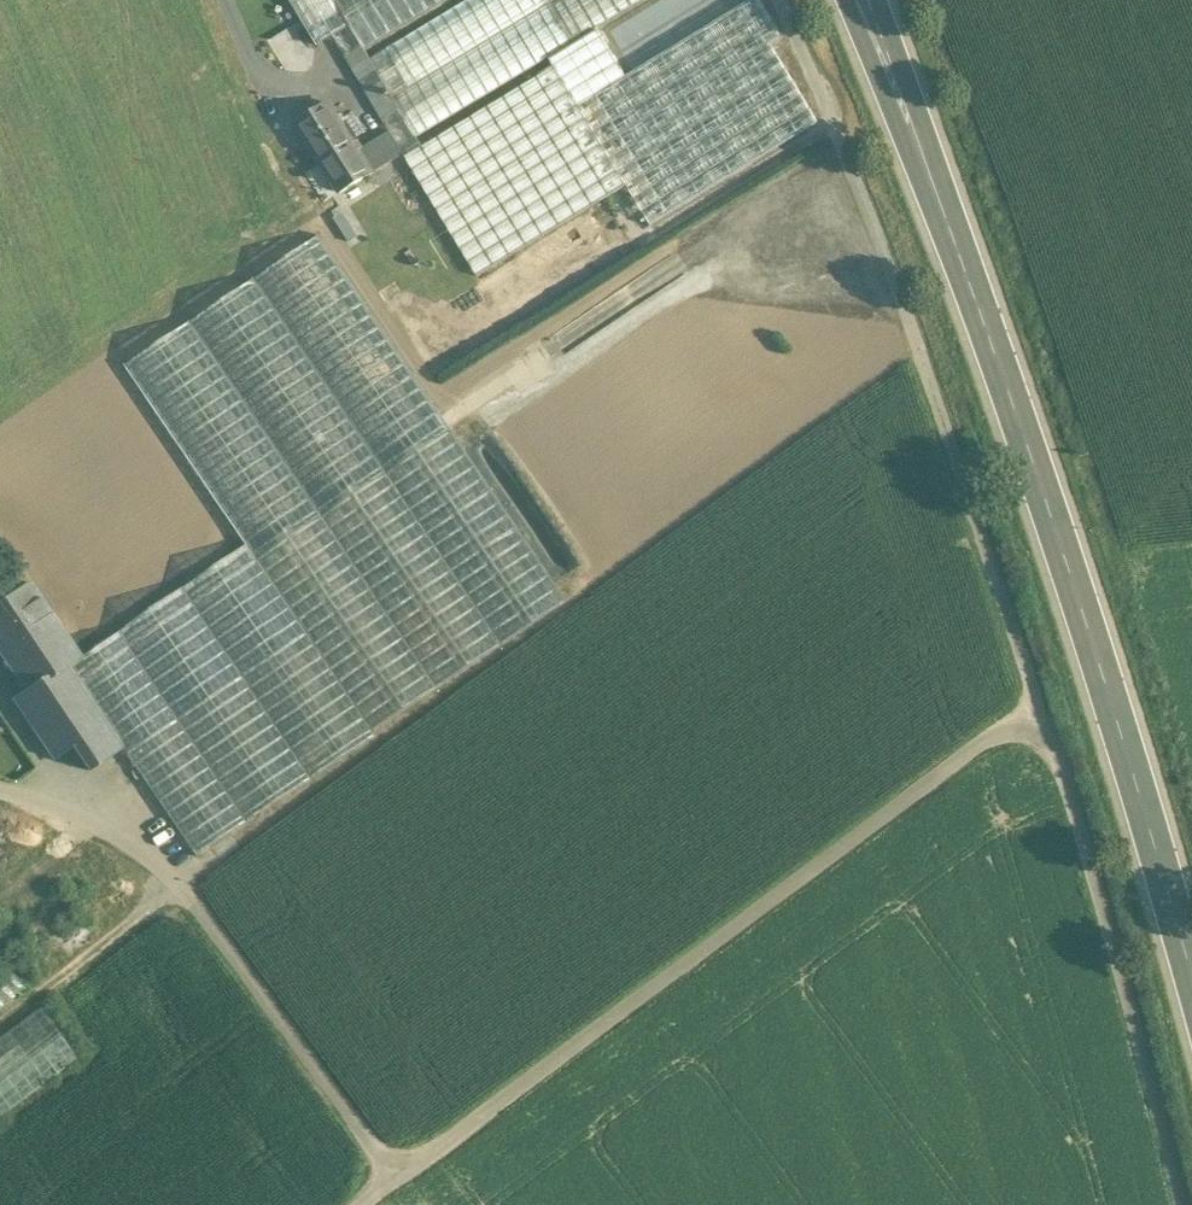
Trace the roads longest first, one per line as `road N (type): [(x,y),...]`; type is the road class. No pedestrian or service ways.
road 1 (secondary): [(861,0),(1027,446),(1191,989)]
road 2 (track): [(358,1204),(1037,702)]
road 3 (track): [(1037,702),(919,345),(779,0)]
road 4 (residential): [(0,790),(57,808),(152,856),(197,906),(395,1178)]
road 5 (track): [(1037,702),(1090,862),(1181,1204)]

